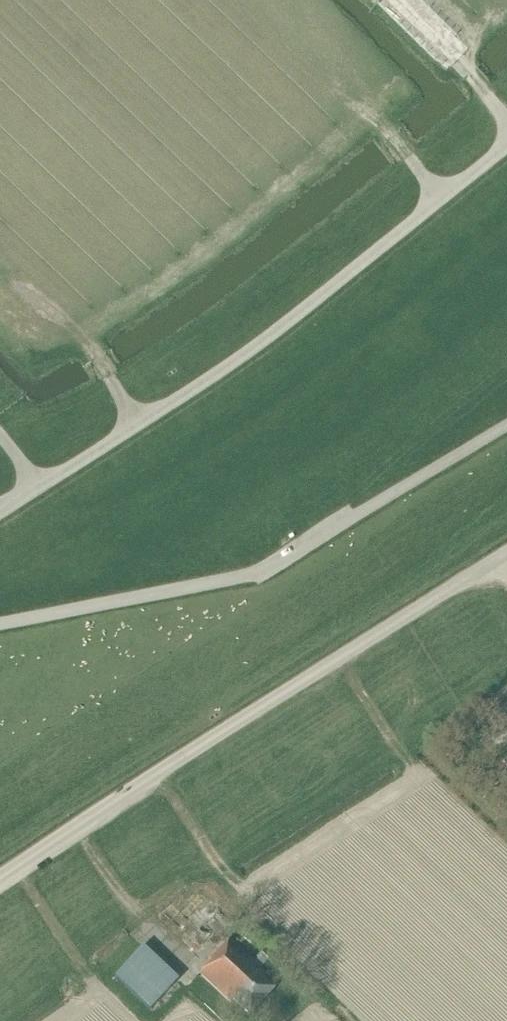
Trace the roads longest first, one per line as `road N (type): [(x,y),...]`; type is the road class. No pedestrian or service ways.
road 1 (unclassified): [(0,878),(506,553)]

